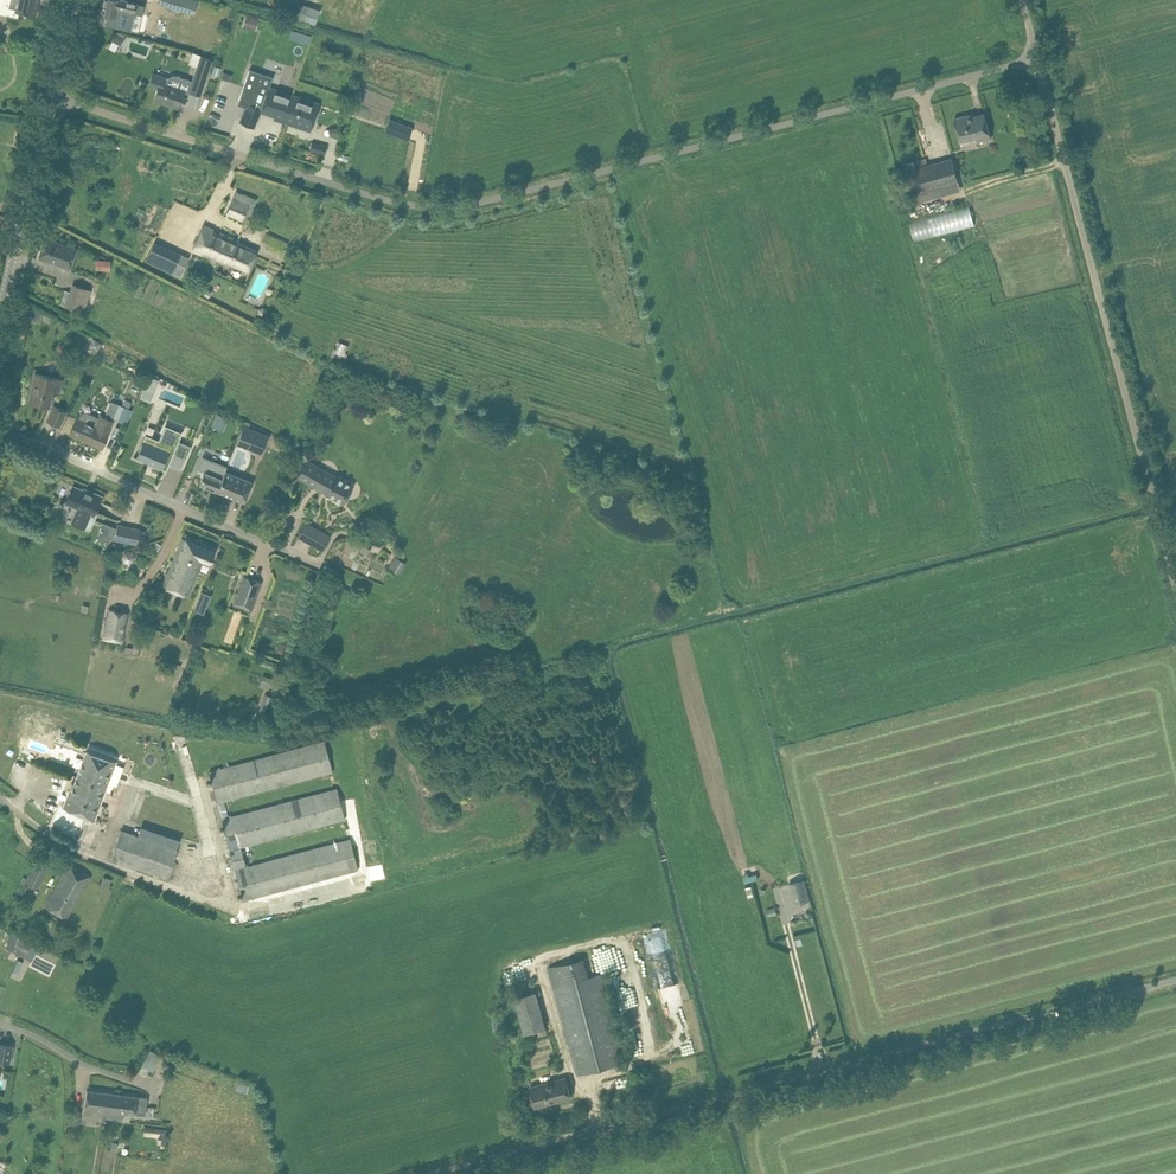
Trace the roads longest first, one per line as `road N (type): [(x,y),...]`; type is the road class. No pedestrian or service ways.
road 1 (unclassified): [(1038,59),(441,208),(390,203),(49,97)]
road 2 (unclassified): [(432,1173),(1175,980)]
road 3 (unclassified): [(1175,592),(1038,59)]
road 4 (unclassified): [(0,310),(49,97)]
road 5 (residential): [(0,430),(182,508)]
road 6 (residential): [(0,1023),(93,1071),(139,1085)]
road 7 (residential): [(182,508),(319,566)]

